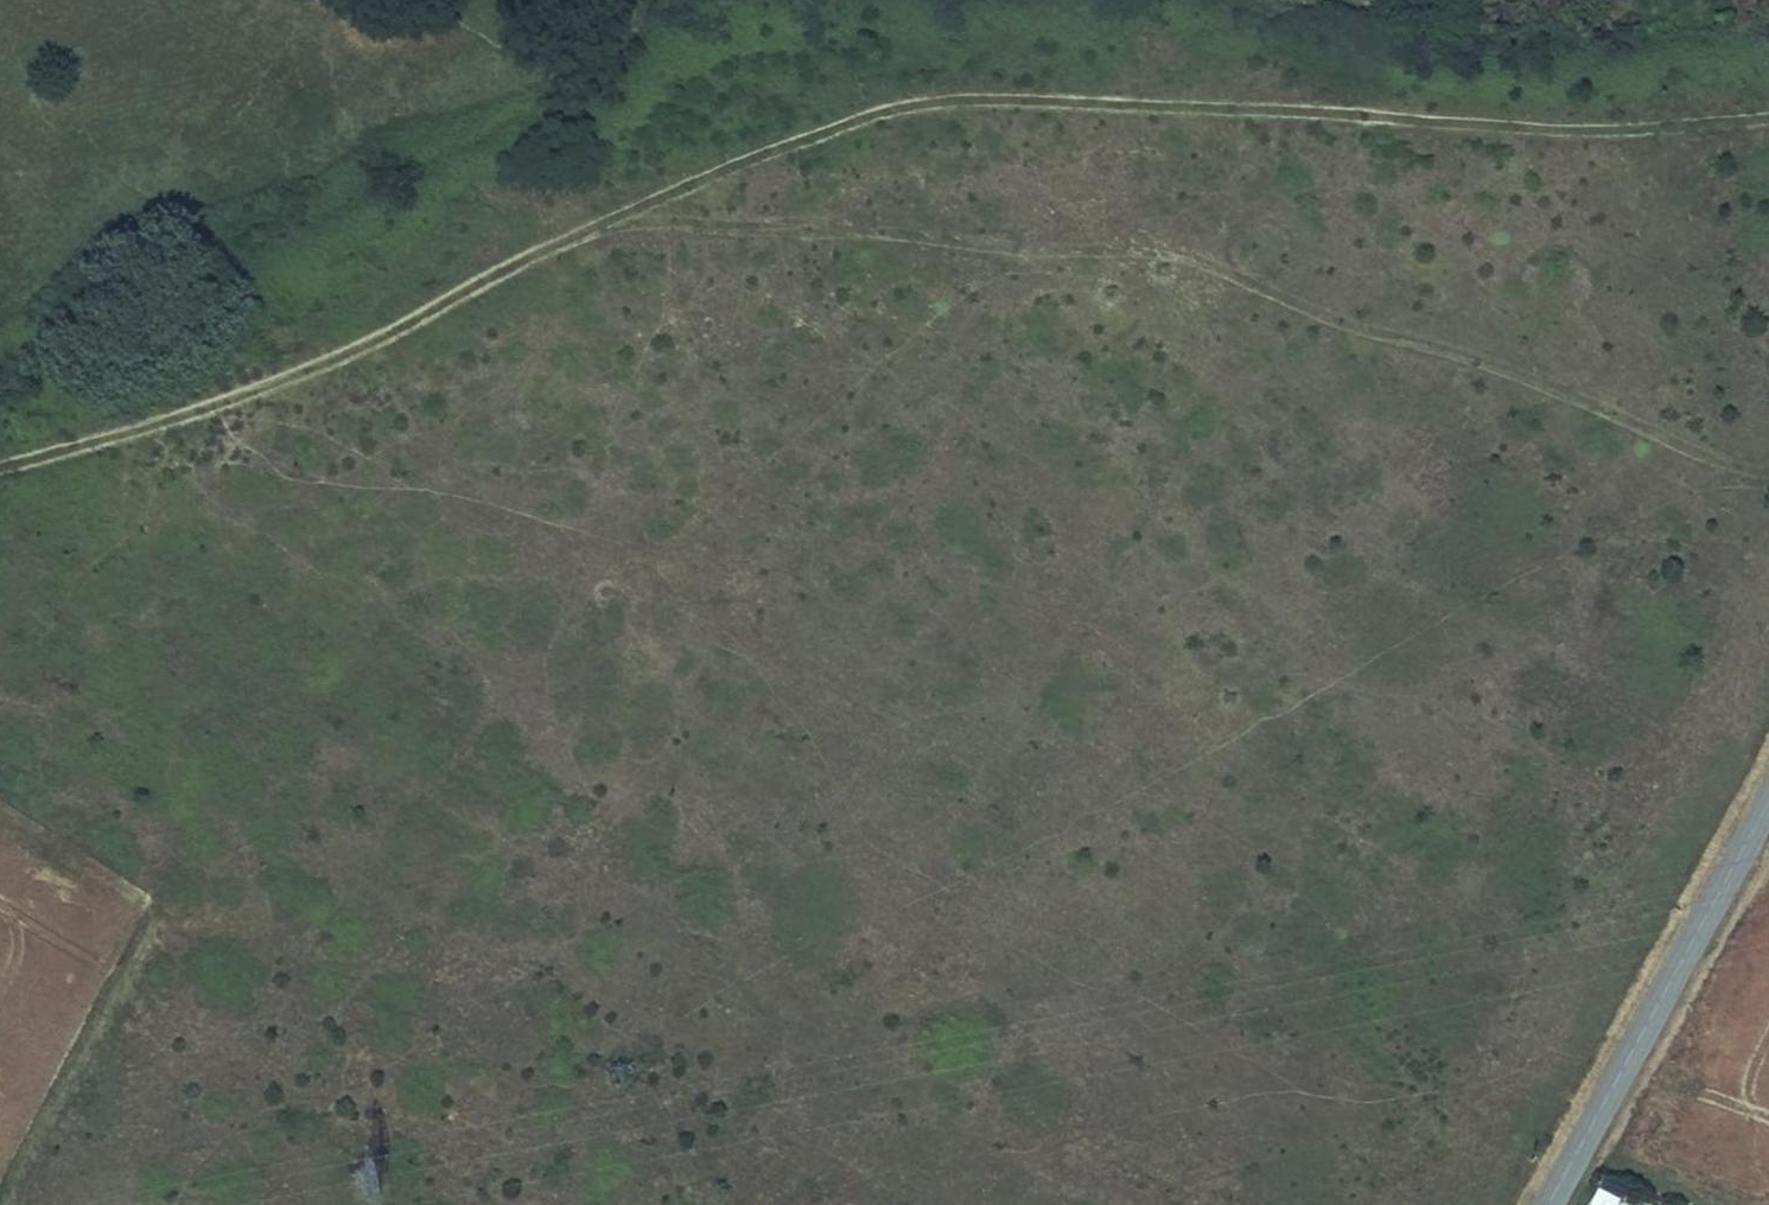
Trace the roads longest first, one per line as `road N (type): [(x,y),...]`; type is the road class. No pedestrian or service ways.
road 1 (track): [(1768,113),(1621,126),(1046,96),(910,102),(740,161),(224,403),(0,472)]
road 2 (tertiary): [(1768,796),(1544,1204)]

